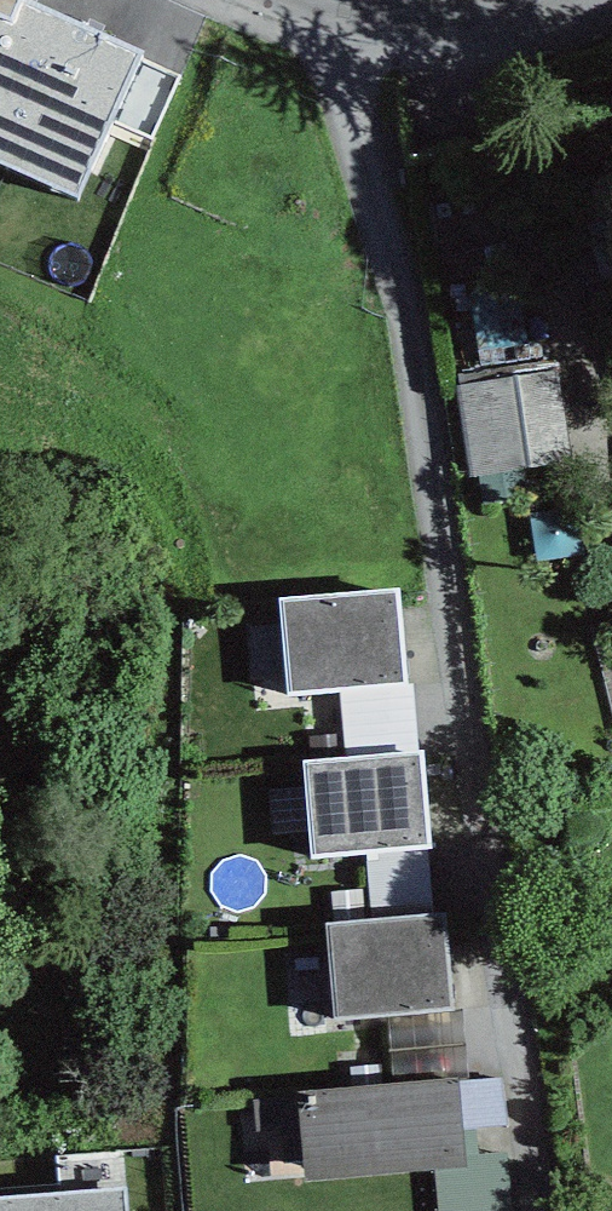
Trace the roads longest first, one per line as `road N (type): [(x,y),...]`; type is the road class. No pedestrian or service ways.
road 1 (residential): [(344,32),(429,389),(547,1210)]
road 2 (residential): [(609,0),(474,50),(344,32)]

